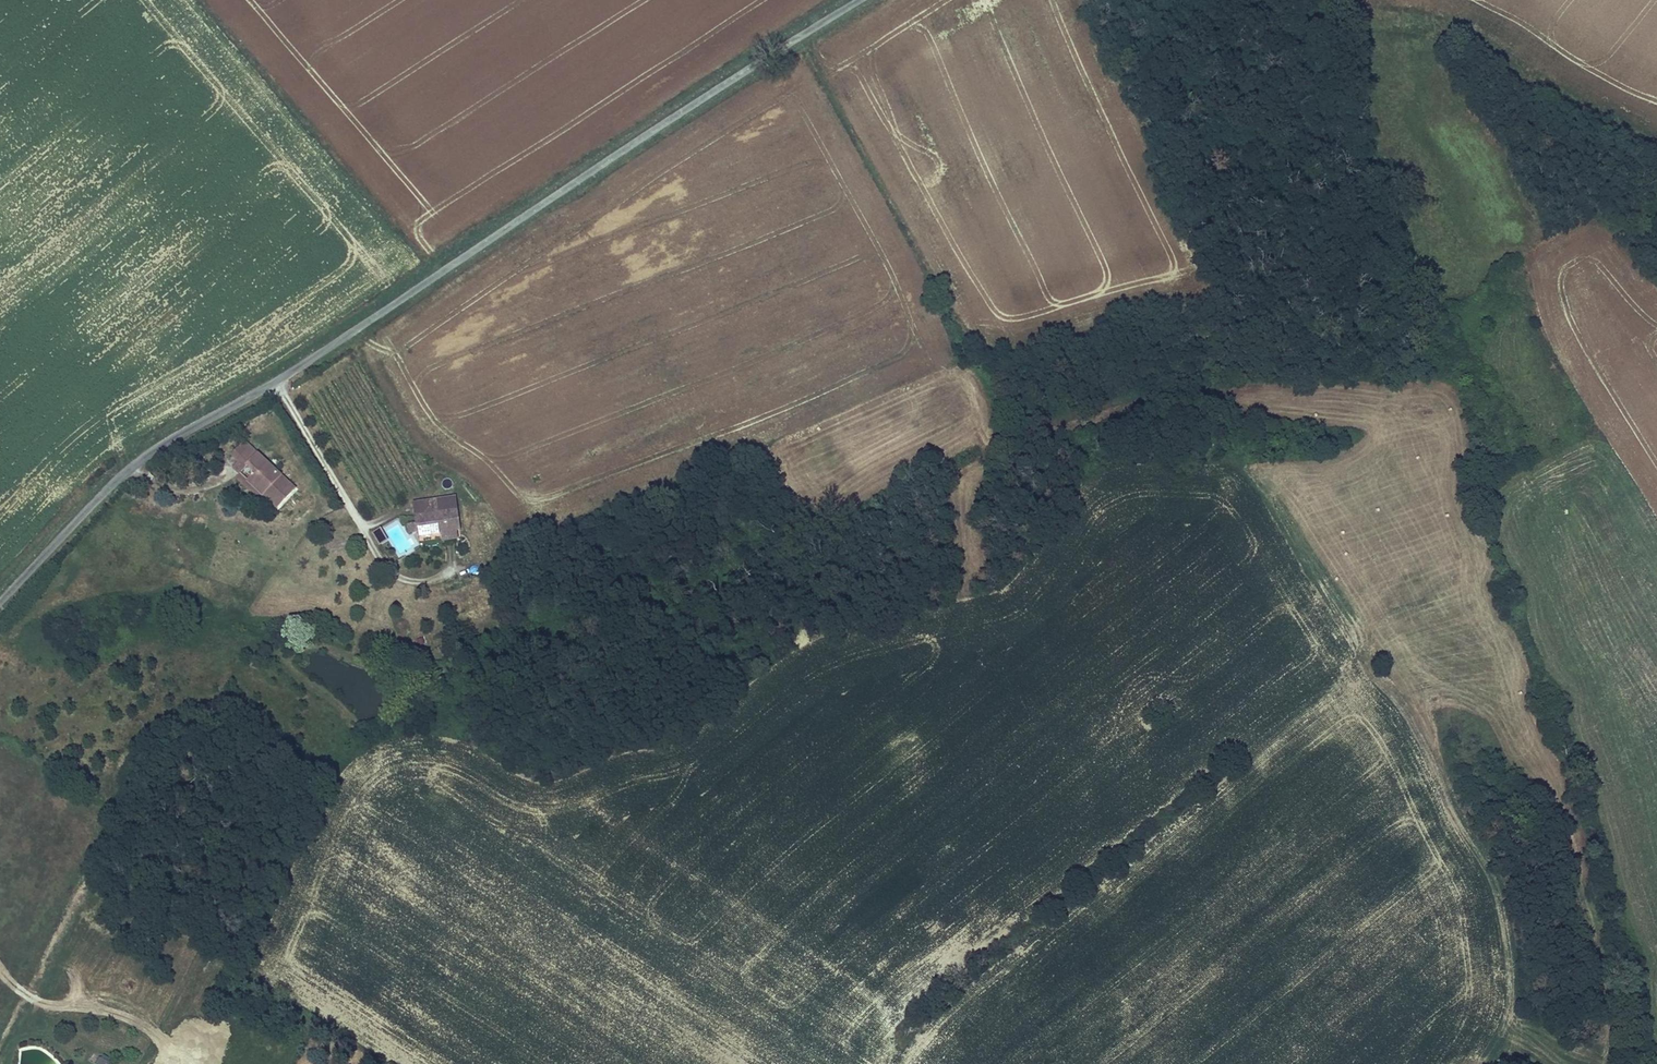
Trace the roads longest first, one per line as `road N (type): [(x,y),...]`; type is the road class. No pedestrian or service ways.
road 1 (unclassified): [(860,0),(276,381),(145,456),(0,603)]

